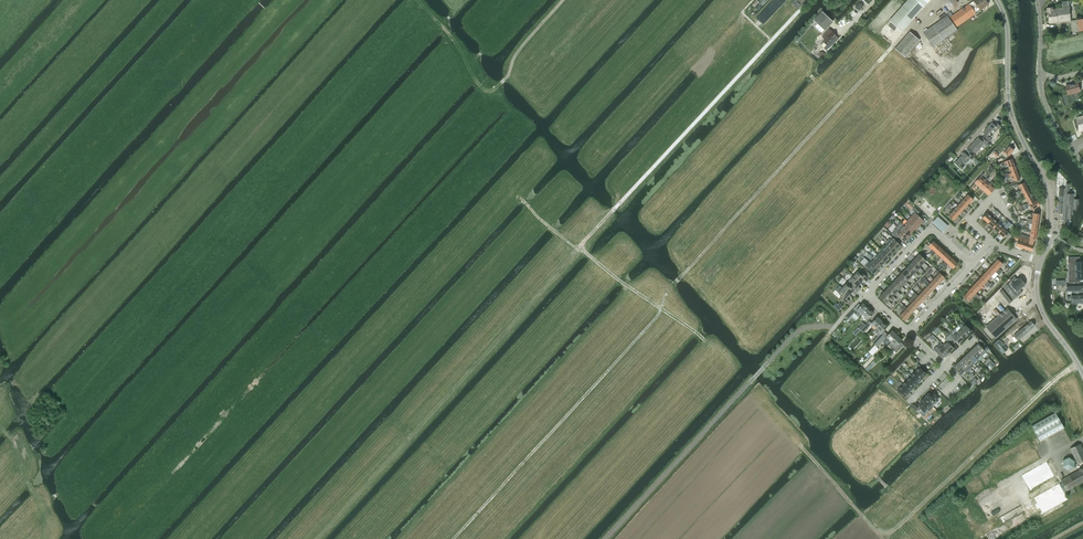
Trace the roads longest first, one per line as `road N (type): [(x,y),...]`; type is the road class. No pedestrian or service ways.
road 1 (track): [(323,538),(809,0)]
road 2 (track): [(674,283),(618,360),(454,538)]
road 3 (track): [(674,283),(840,102),(809,73)]
road 4 (track): [(883,538),(1078,364)]
road 5 (track): [(522,199),(721,355)]
road 6 (track): [(440,27),(490,92),(564,0)]
road 7 (unclassified): [(1082,164),(1042,93),(1036,0)]
road 8 (residential): [(868,294),(931,230),(972,265)]
road 9 (tertiary): [(1082,376),(1039,306),(1041,261)]

